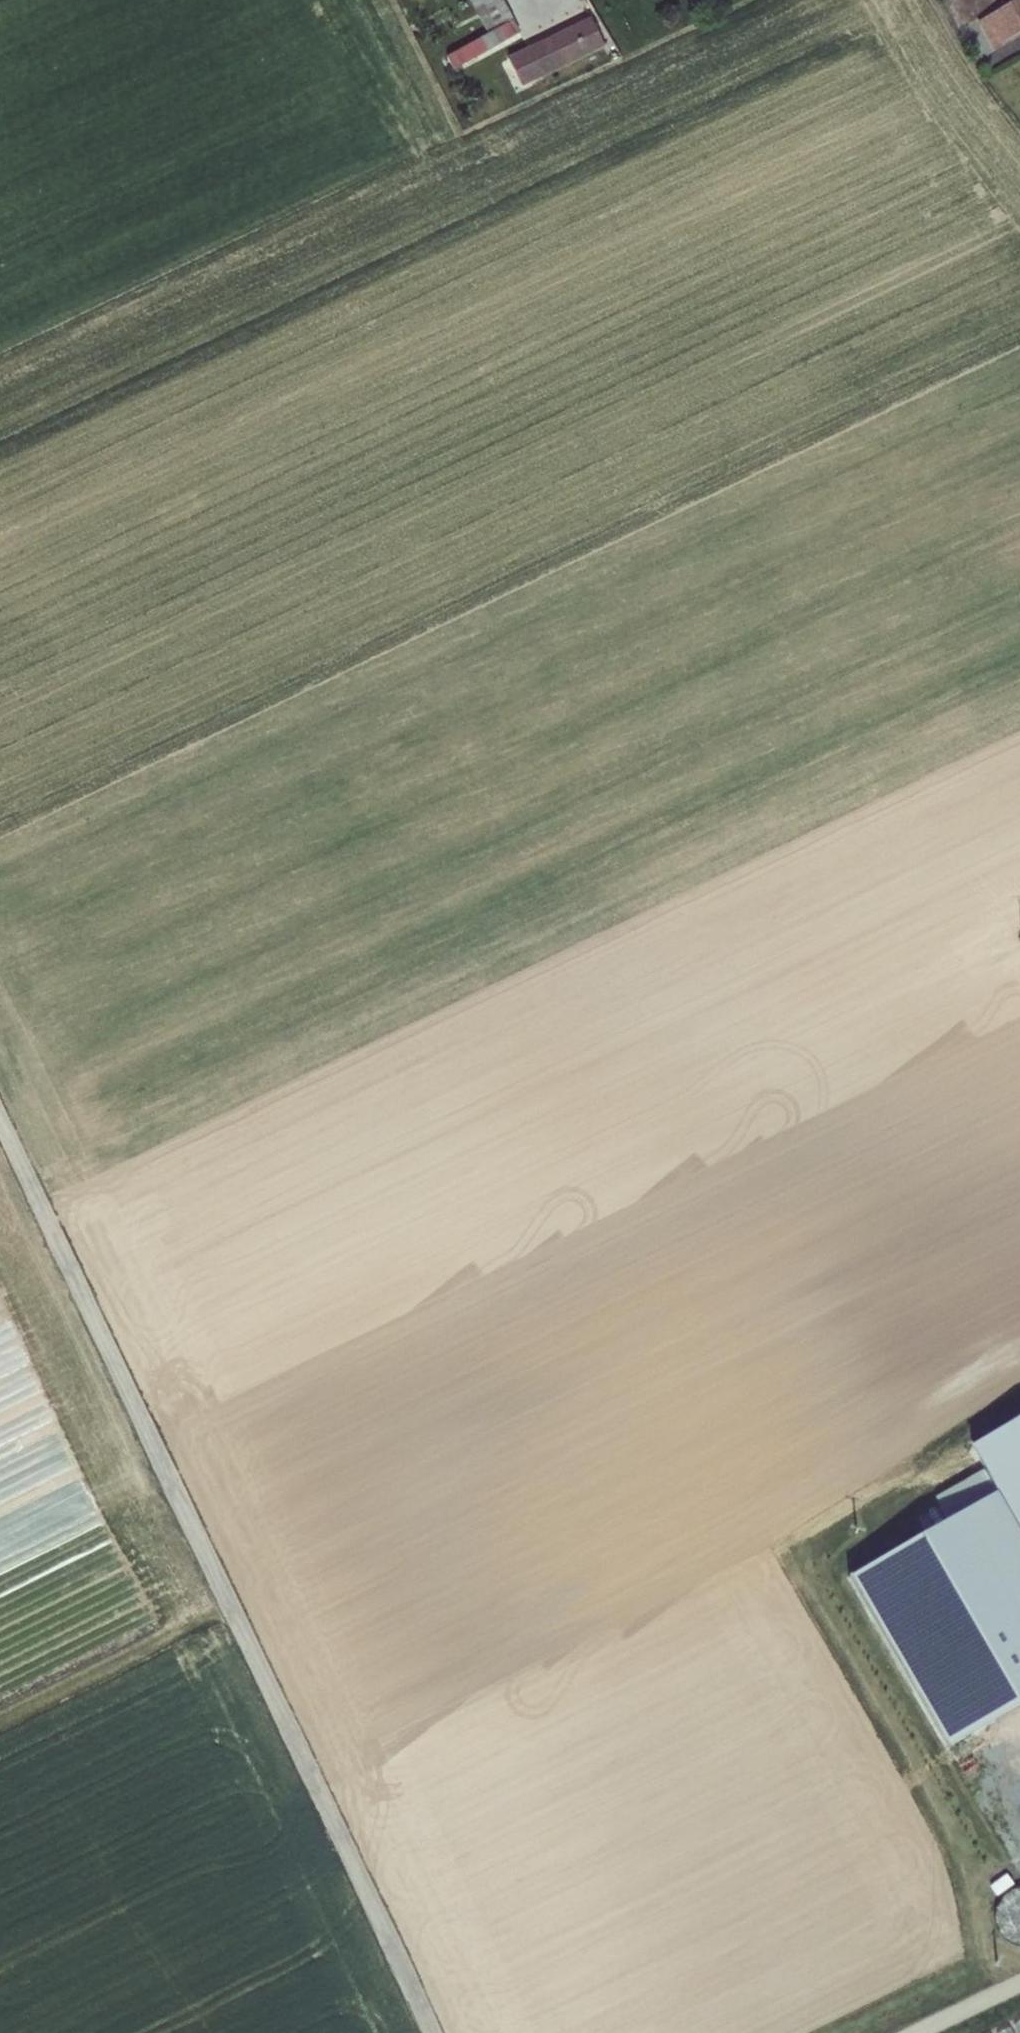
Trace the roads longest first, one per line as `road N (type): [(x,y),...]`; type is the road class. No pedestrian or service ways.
road 1 (unclassified): [(0,1116),(431,2032)]

